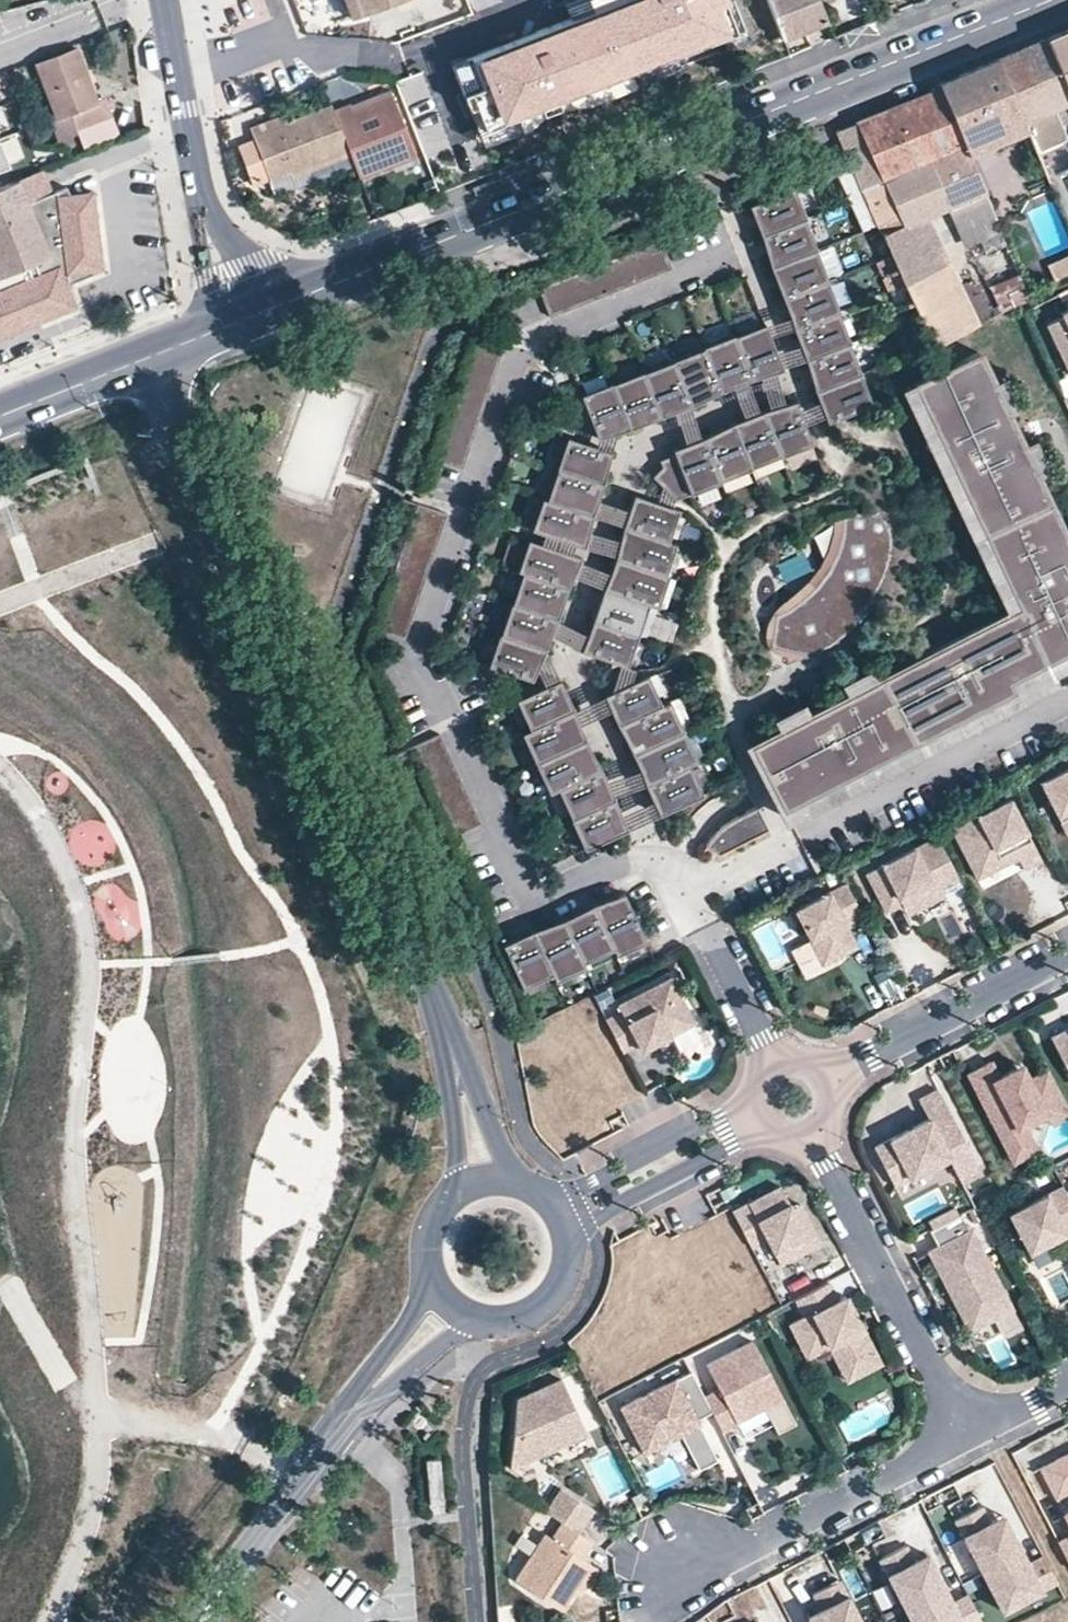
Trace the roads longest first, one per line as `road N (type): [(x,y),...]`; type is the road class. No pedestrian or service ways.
road 1 (residential): [(715,269),(521,349),(414,657),(532,900),(617,867),(661,872),(681,895)]
road 2 (primary): [(247,322),(1064,0)]
road 3 (residential): [(447,1038),(429,978),(154,360)]
road 4 (residential): [(681,895),(1067,699)]
road 5 (residential): [(809,1134),(961,1438)]
road 6 (residential): [(247,322),(214,244),(167,0)]
road 7 (residential): [(961,1438),(746,1552),(674,1564)]
road 8 (residential): [(826,1083),(1067,955)]
road 9 (residential): [(751,1096),(544,1205)]
road 10 (residential): [(563,1237),(766,1130)]
road 11 (residential): [(311,1462),(186,1621)]
road 12 (residential): [(681,895),(773,1063)]
road 13 (residential): [(216,1621),(311,1462)]
road 14 (primary): [(0,420),(154,360)]
road 15 (residential): [(447,1038),(453,1198)]
road 16 (residential): [(505,1186),(477,1091),(447,1038)]
road 17 (residential): [(469,1323),(507,1327),(542,1309),(563,1276),(563,1237)]
road 18 (residential): [(355,1404),(469,1323)]
road 19 (residential): [(432,1293),(355,1404)]

